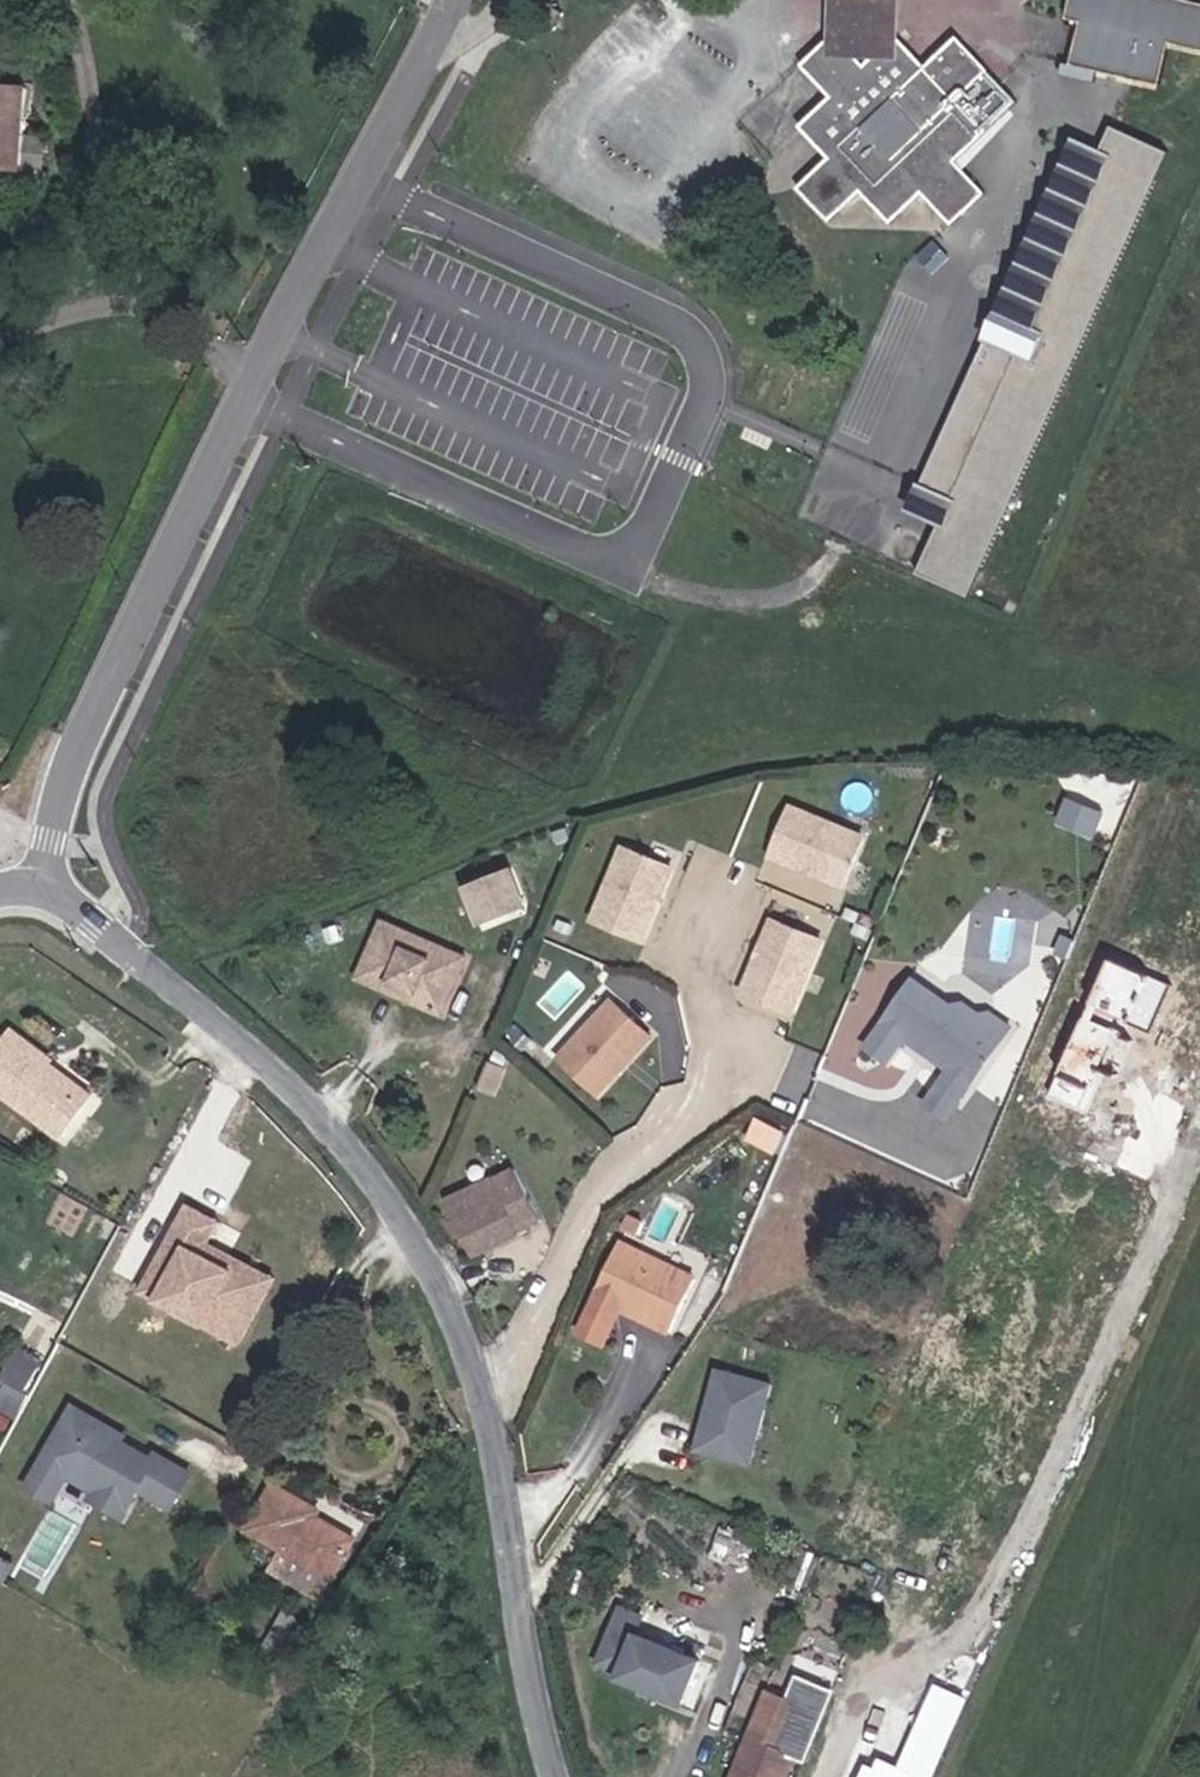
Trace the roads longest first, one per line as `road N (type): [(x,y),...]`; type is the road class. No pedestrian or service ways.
road 1 (residential): [(42,888),(266,1056),(373,1172),(460,1320),(496,1469),(531,1717),(552,1776)]
road 2 (residential): [(443,0),(69,773),(42,888)]
road 3 (unclassified): [(66,0),(106,182)]

